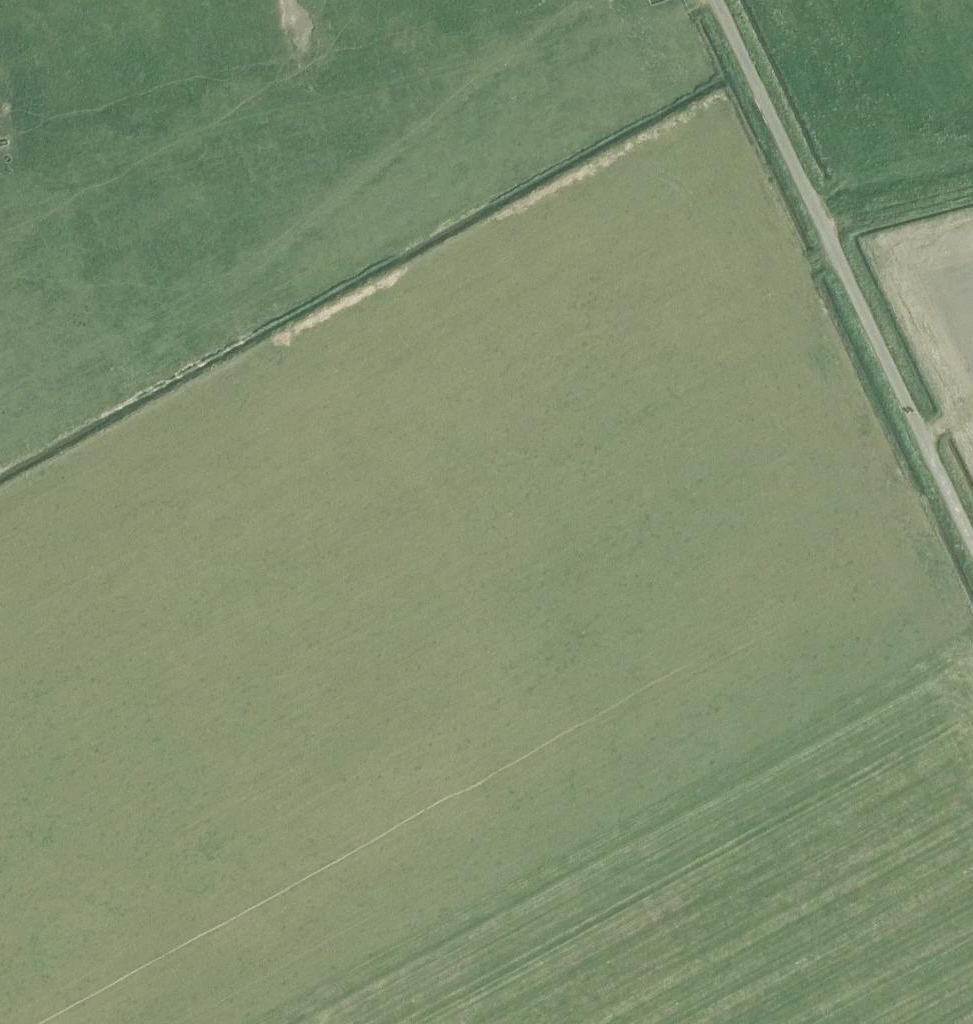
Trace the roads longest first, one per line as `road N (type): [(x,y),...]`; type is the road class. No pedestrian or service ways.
road 1 (tertiary): [(972,547),(715,0)]

